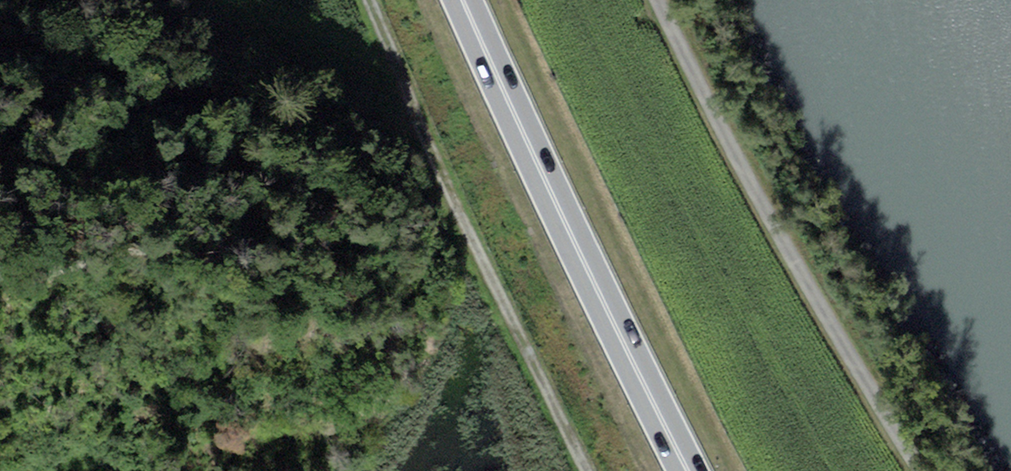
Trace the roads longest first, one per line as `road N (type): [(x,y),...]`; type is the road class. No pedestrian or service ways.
road 1 (unclassified): [(921,470),(786,242),(664,0)]
road 2 (trunk): [(462,0),(687,470)]
road 3 (track): [(587,470),(443,179),(368,0)]

